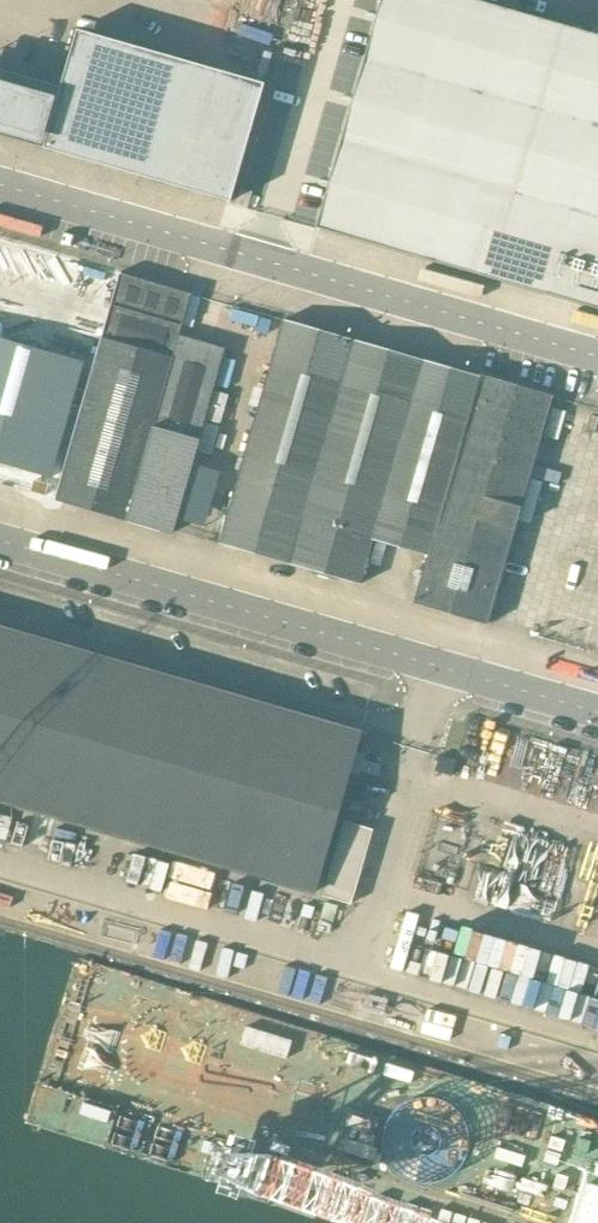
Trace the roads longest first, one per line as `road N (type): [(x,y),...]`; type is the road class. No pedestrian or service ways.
road 1 (unclassified): [(597,714),(0,541)]
road 2 (unclassified): [(597,360),(0,189)]

